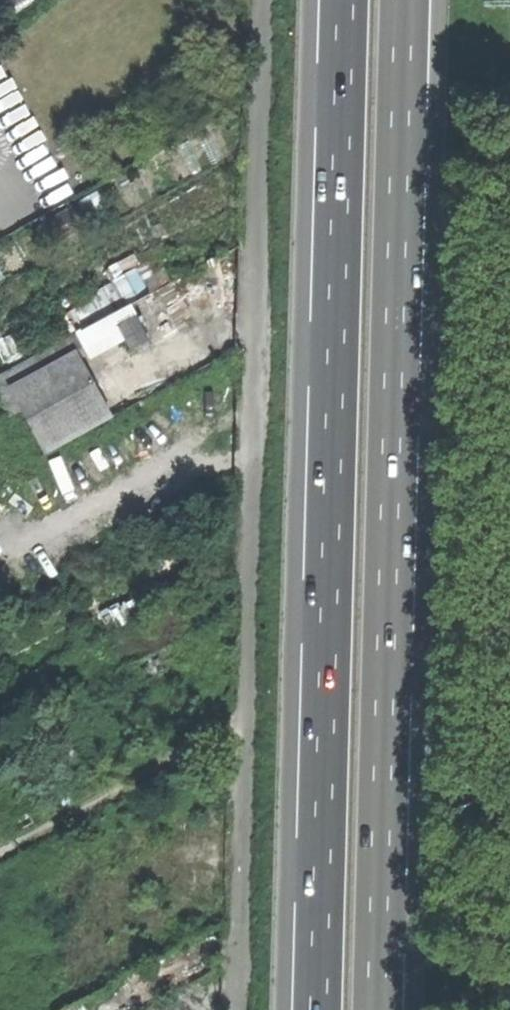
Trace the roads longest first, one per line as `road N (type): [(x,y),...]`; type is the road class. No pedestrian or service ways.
road 1 (unclassified): [(264,0),(238,1009)]
road 2 (trunk): [(345,0),(319,1009)]
road 3 (trunk): [(378,1009),(404,0)]
road 4 (track): [(480,0),(455,1009)]

